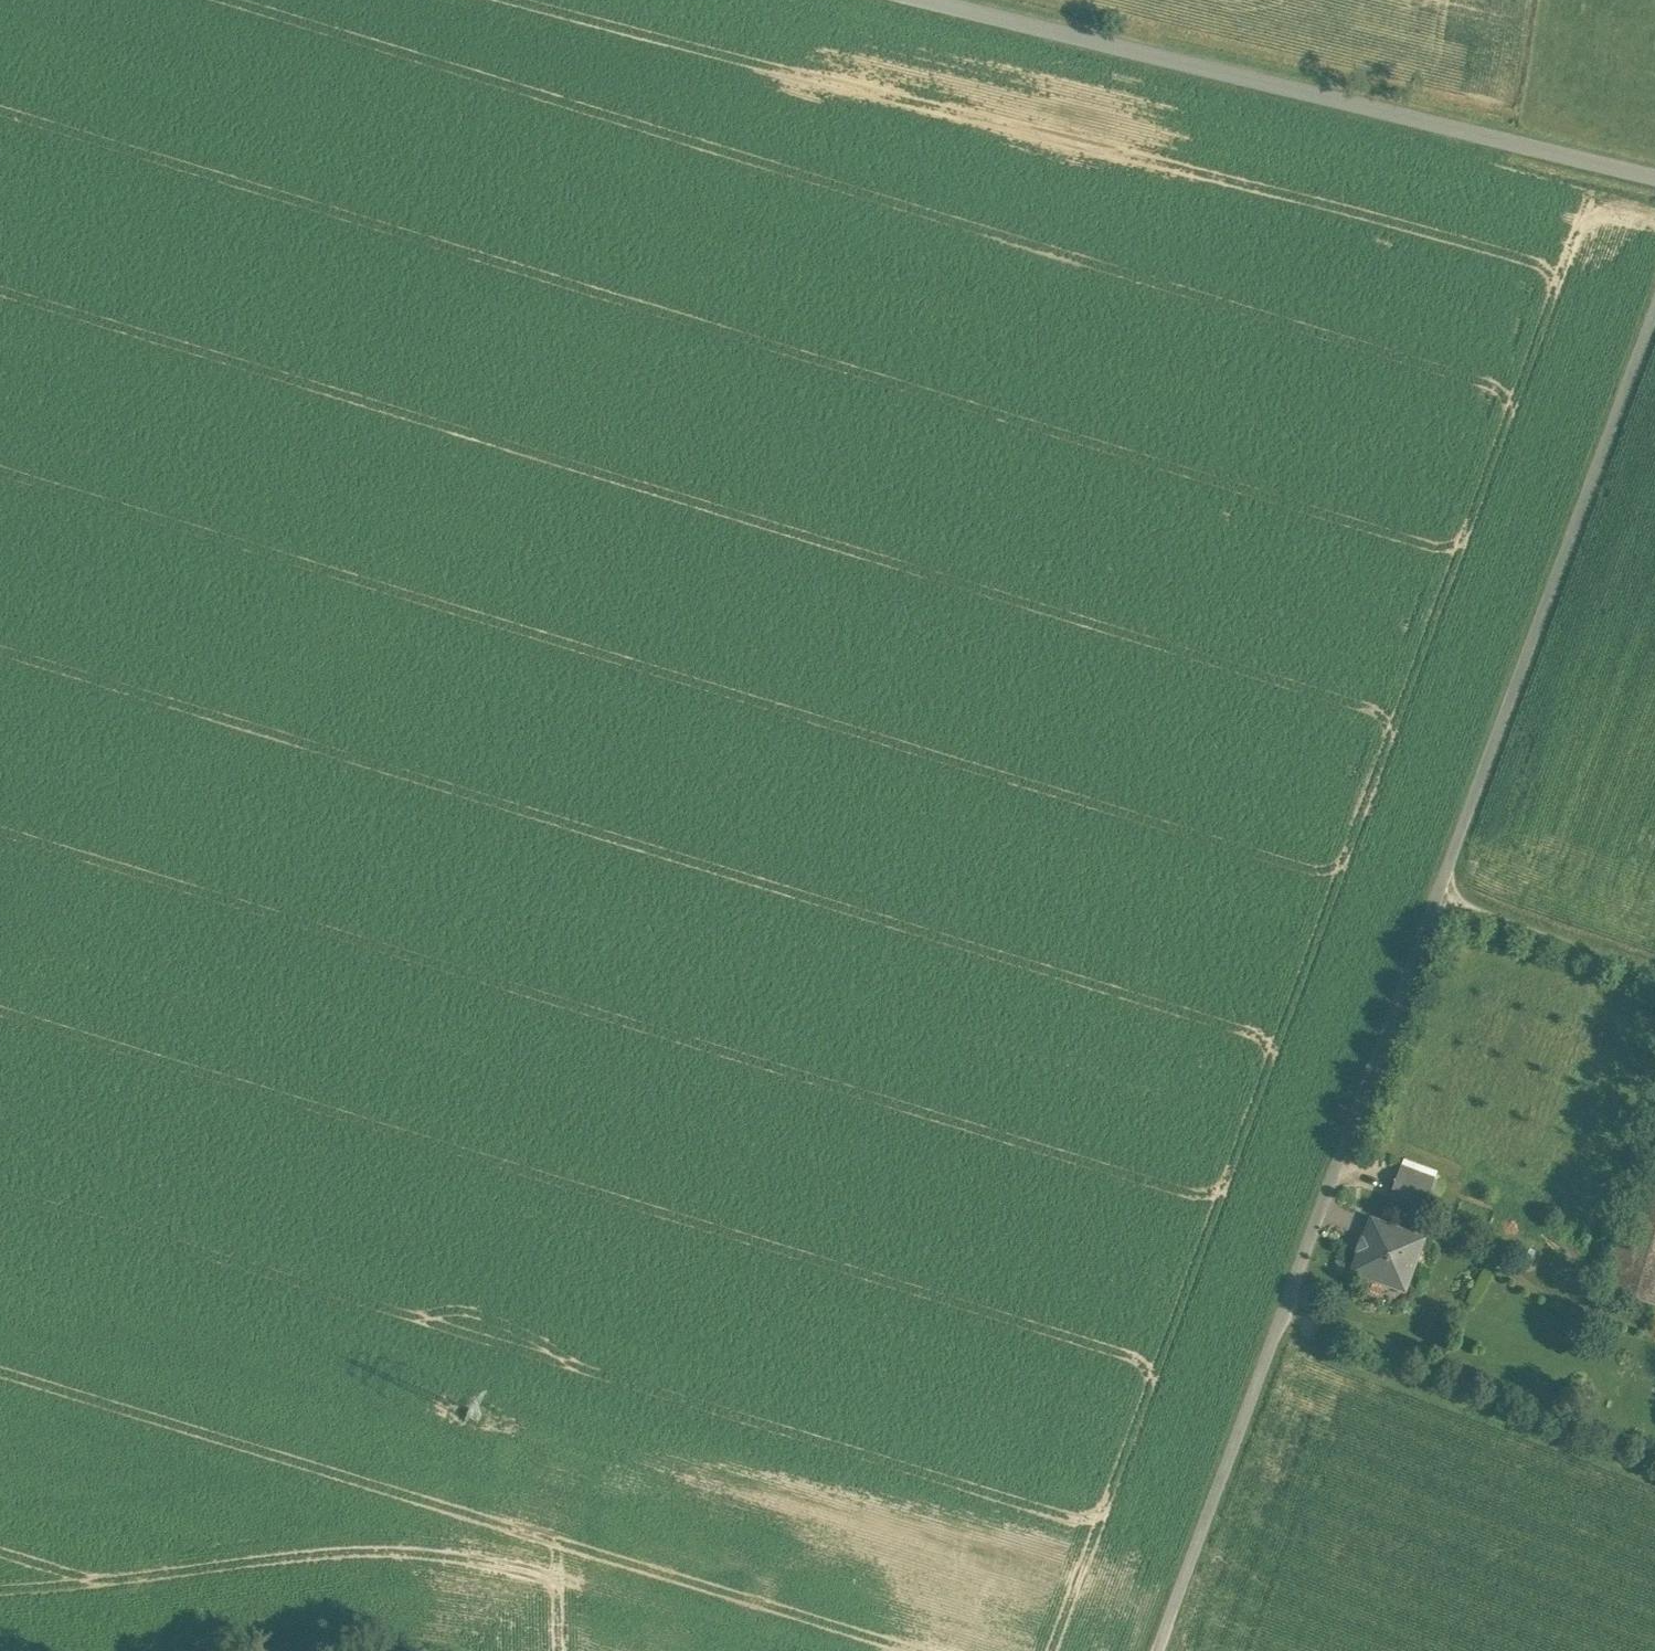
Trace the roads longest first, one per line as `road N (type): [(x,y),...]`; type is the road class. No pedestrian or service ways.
road 1 (unclassified): [(1654,310),(1158,1650)]
road 2 (unclassified): [(1654,175),(934,0)]

